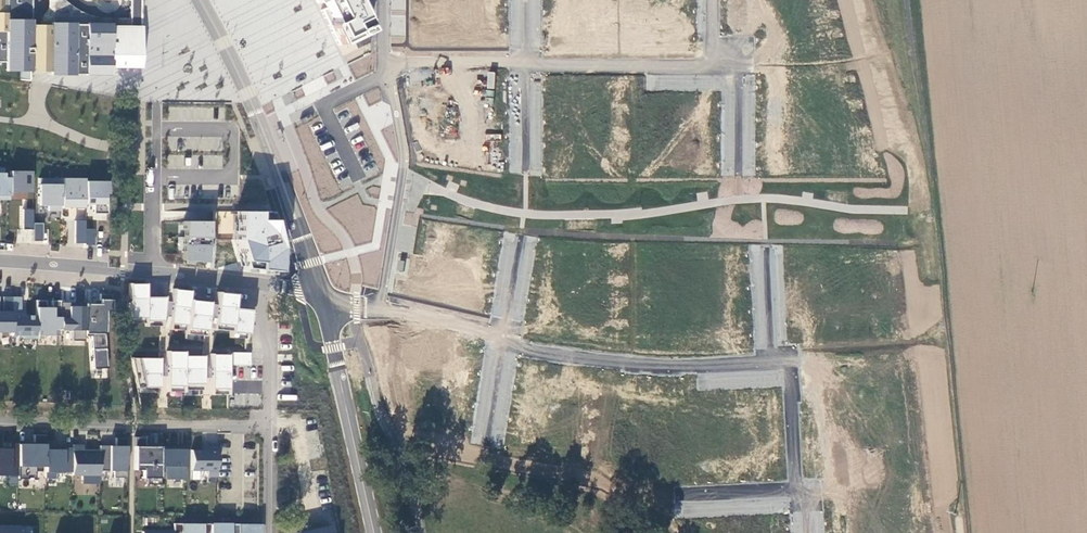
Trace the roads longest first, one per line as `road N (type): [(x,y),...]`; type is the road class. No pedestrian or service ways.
road 1 (secondary): [(320,293),(275,164),(199,0)]
road 2 (residential): [(771,360),(578,360),(504,339)]
road 3 (residential): [(267,426),(0,422)]
road 4 (secondary): [(374,532),(320,293)]
road 5 (residential): [(384,75),(404,155),(381,309)]
road 6 (residential): [(524,64),(710,65)]
road 7 (residential): [(157,99),(152,272)]
road 8 (residential): [(0,261),(152,272)]
road 9 (residential): [(792,492),(785,360),(771,360)]
road 10 (residential): [(267,426),(264,284)]
road 11 (residential): [(384,64),(524,64)]
road 12 (residential): [(738,175),(737,66),(710,65)]
road 13 (residential): [(504,339),(381,309)]

